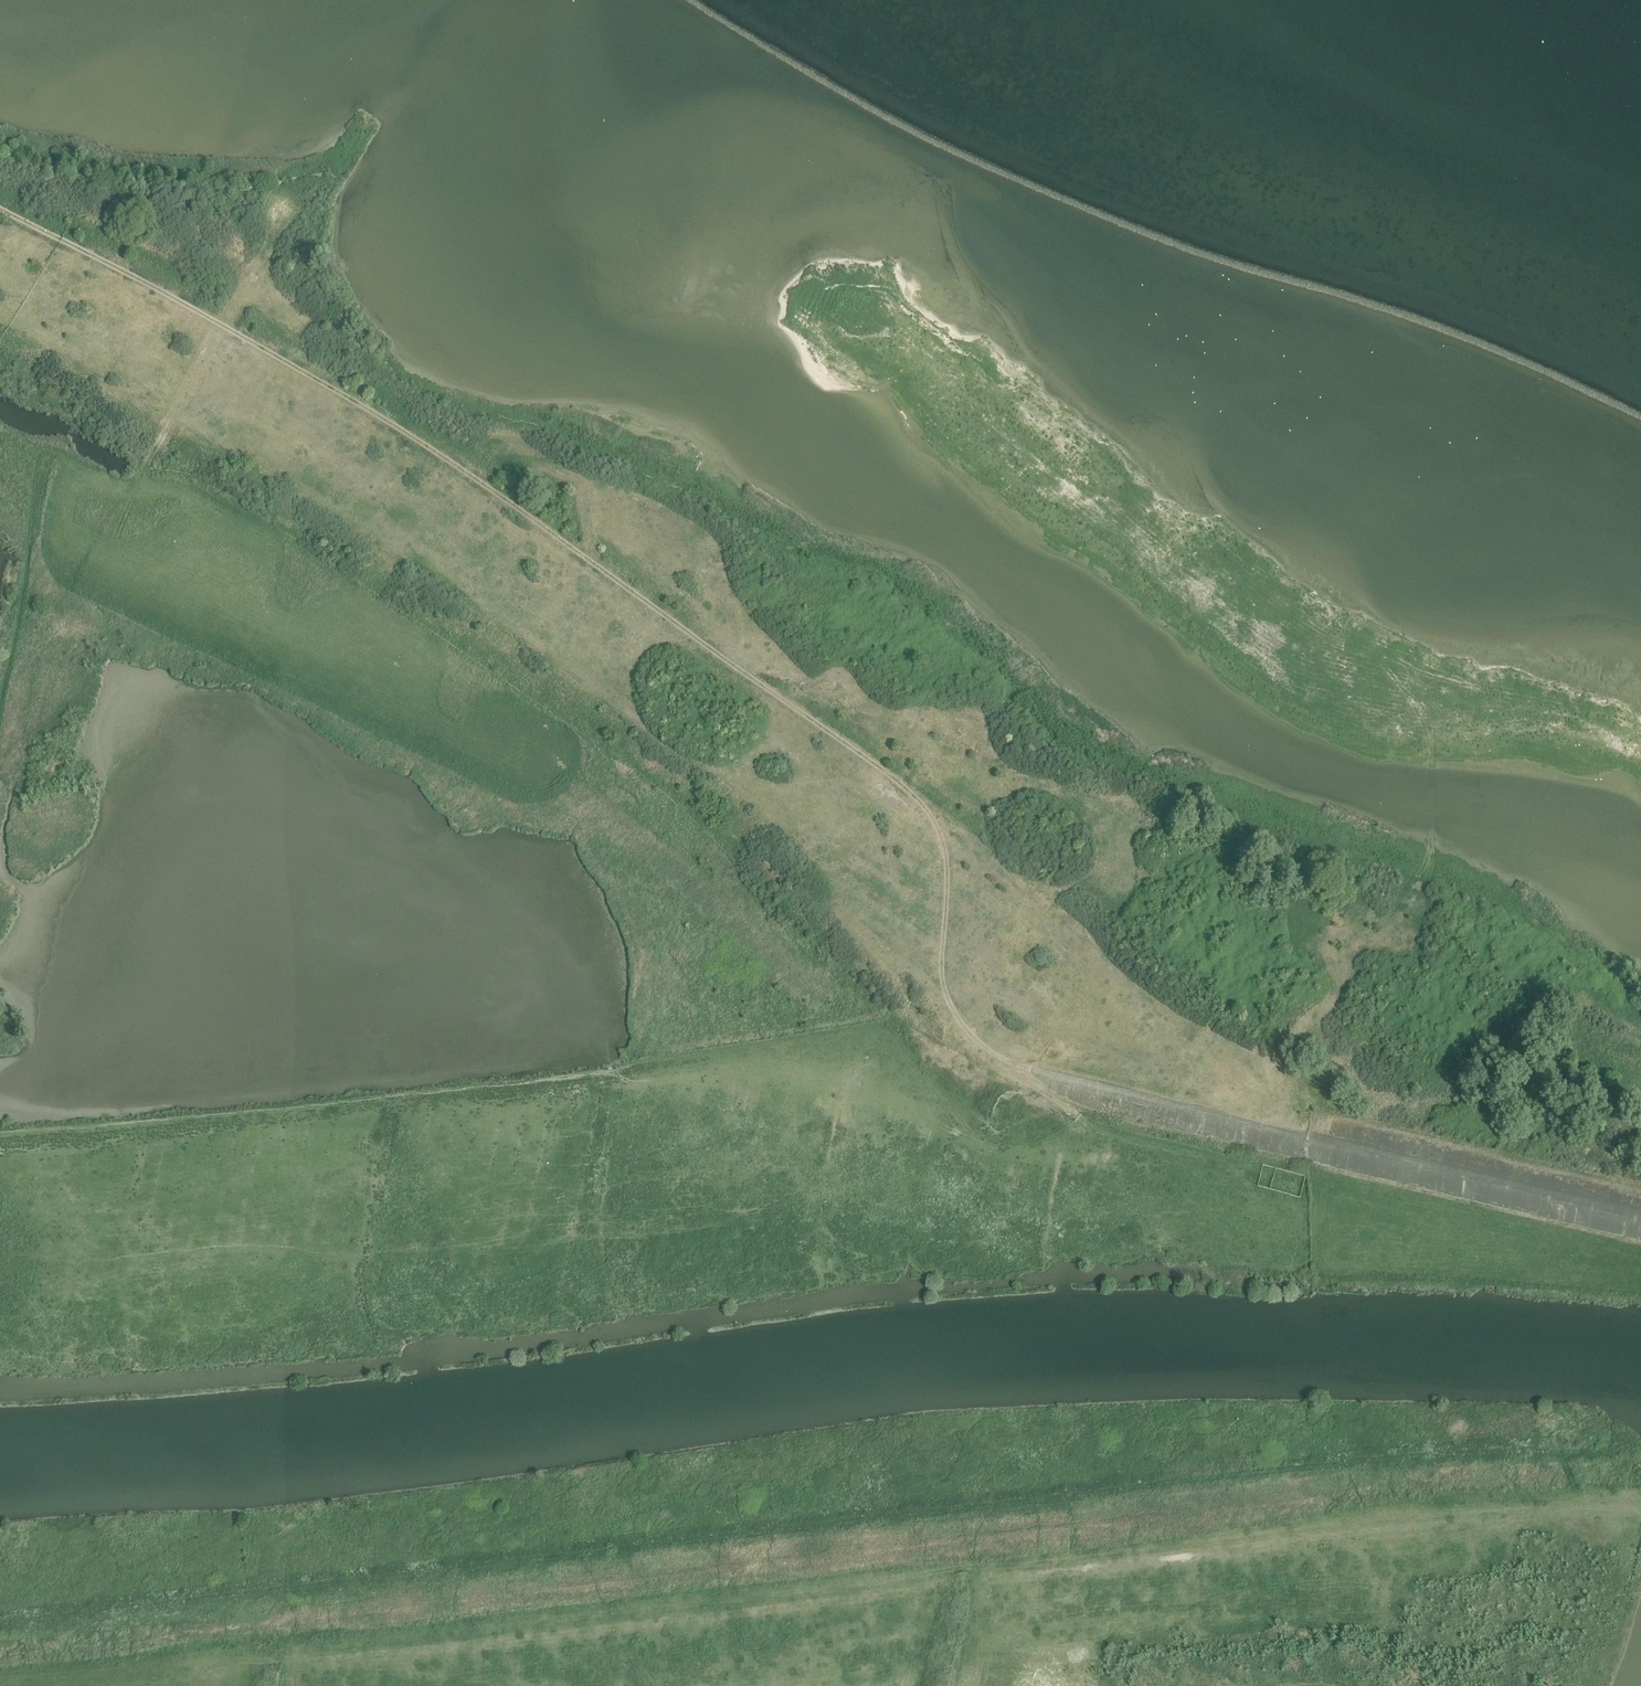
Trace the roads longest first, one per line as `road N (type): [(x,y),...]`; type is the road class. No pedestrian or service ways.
road 1 (track): [(1034,1070),(985,1048),(944,991),(942,837),(888,777),(411,437),(0,210)]
road 2 (track): [(307,235),(257,253),(234,285),(132,484),(51,453),(0,715)]

